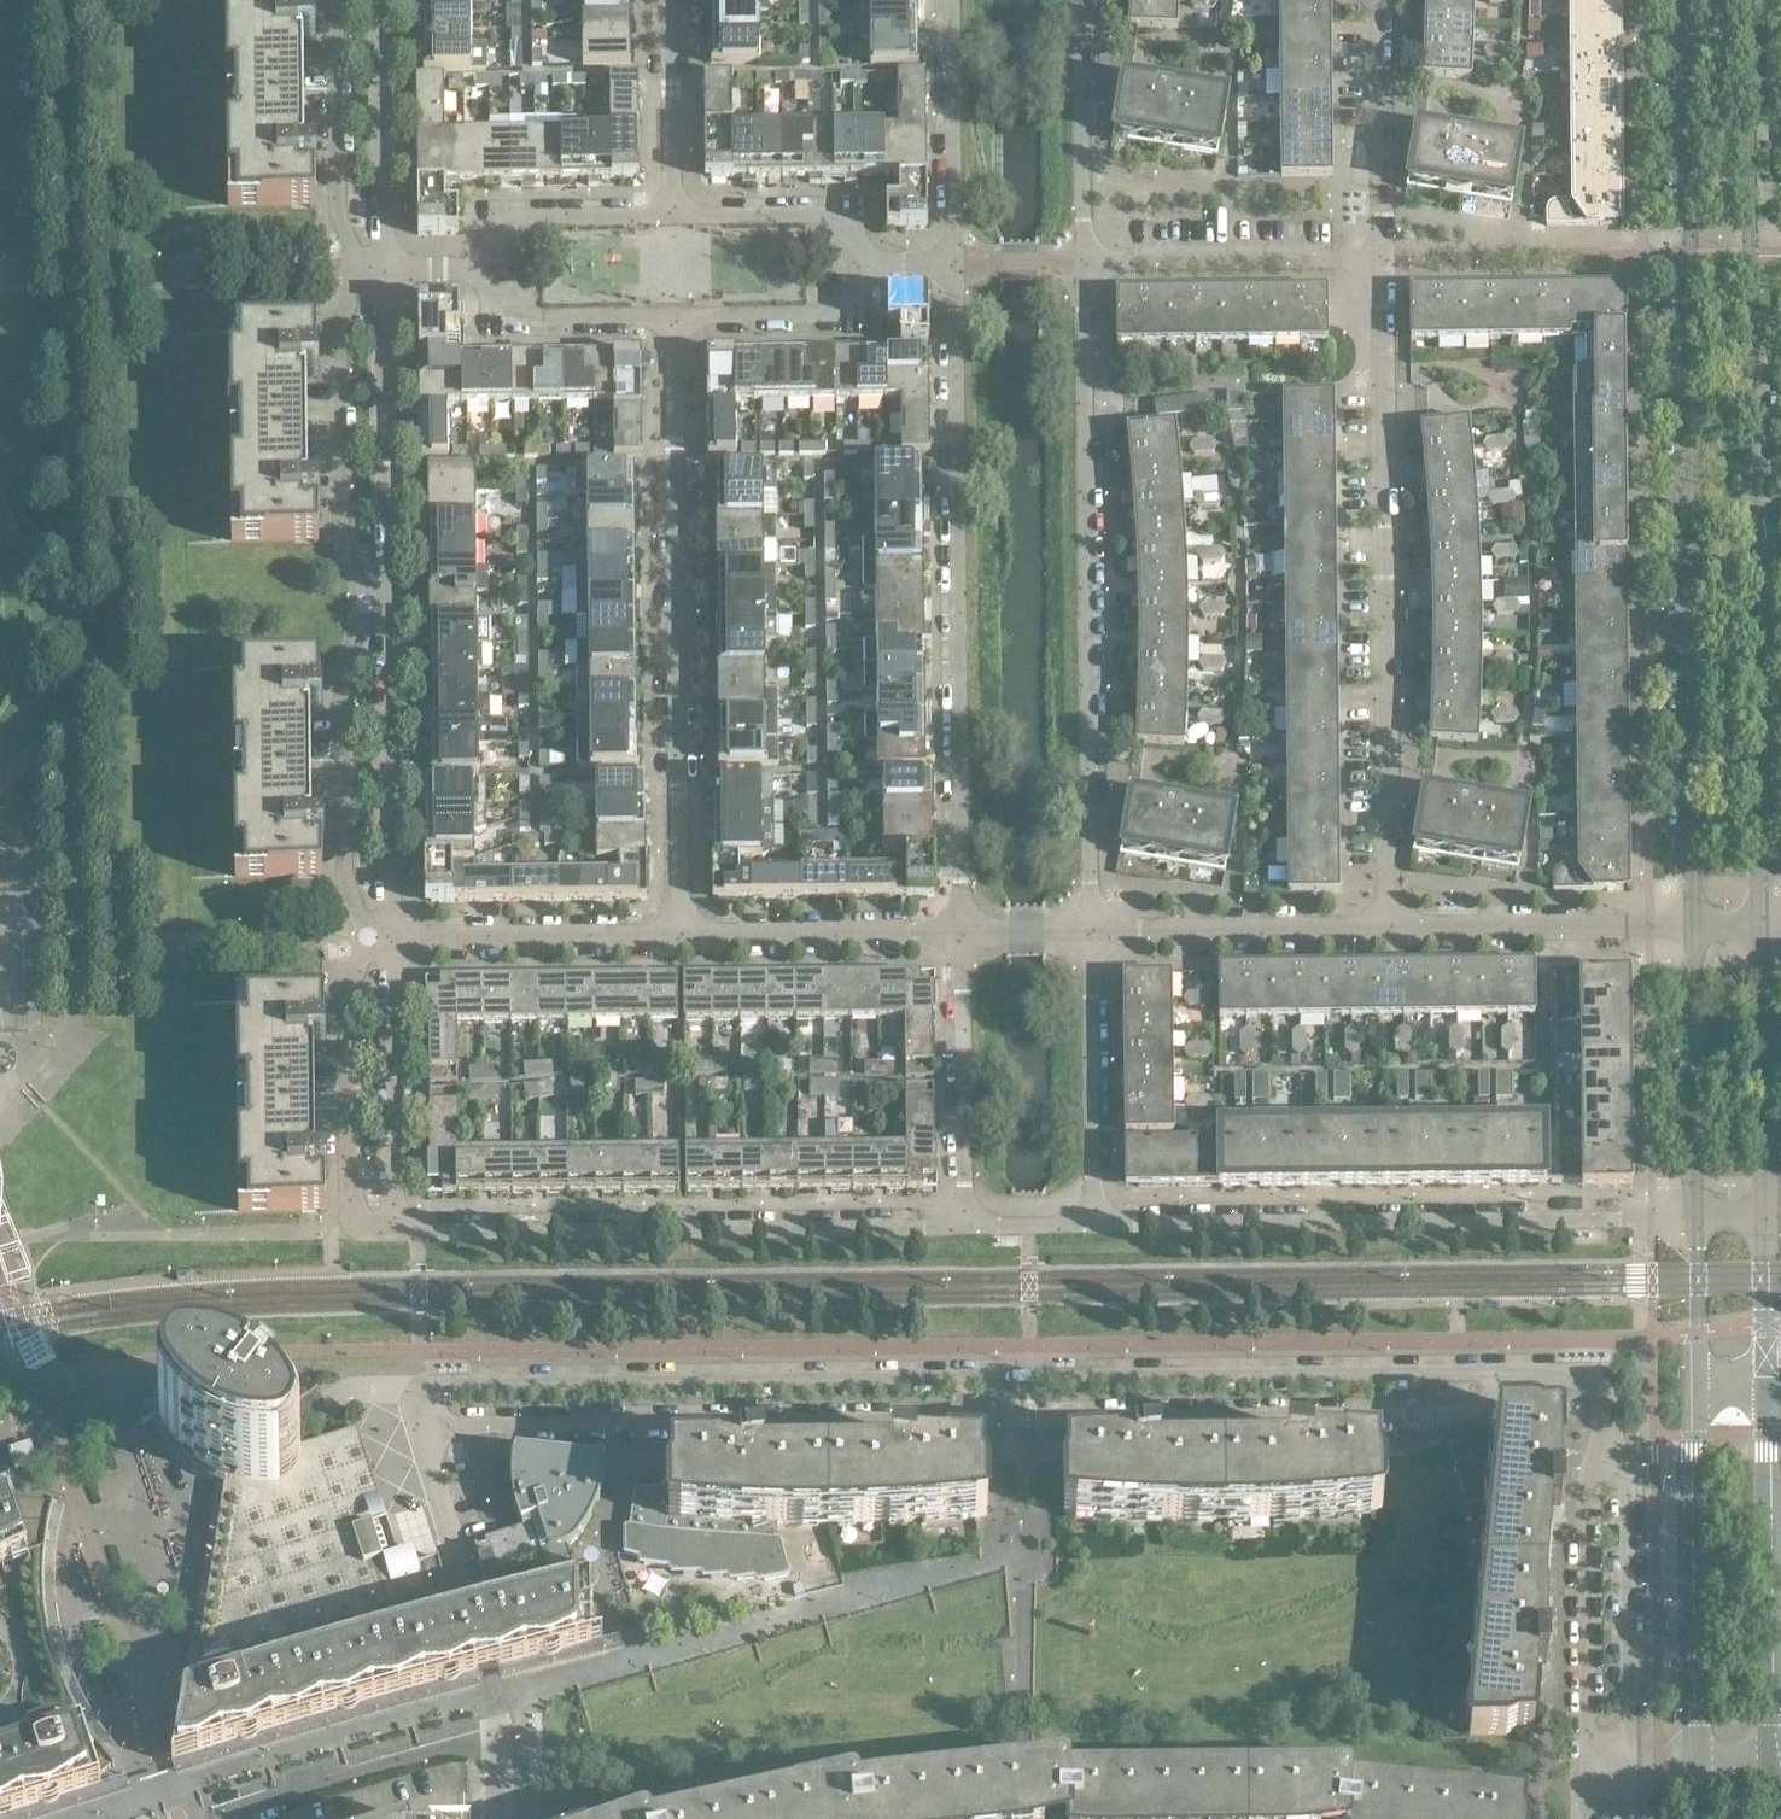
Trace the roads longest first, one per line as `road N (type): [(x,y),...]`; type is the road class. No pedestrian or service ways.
road 1 (tertiary): [(1686,0),(1696,929)]
road 2 (tertiary): [(1758,927),(1747,0)]
road 3 (residential): [(955,261),(964,935)]
road 4 (residential): [(1391,930),(1380,391),(1385,259)]
road 5 (residential): [(1092,933),(1084,262)]
road 6 (residential): [(421,1428),(1032,1418)]
road 7 (residential): [(683,933),(674,322)]
road 8 (residential): [(1031,1377),(423,1388)]
road 9 (residential): [(1696,1221),(1100,1224)]
road 10 (residential): [(397,1229),(967,1227)]
road 11 (residential): [(1032,1418),(1447,1417),(1472,1412),(1528,1376)]
road 12 (residential): [(1528,1376),(1031,1377)]
road 13 (tertiary): [(1697,1382),(1702,1765)]
road 14 (tertiary): [(1768,1763),(1766,1394)]
road 15 (residential): [(382,604),(358,631),(344,673),(345,870),(359,913),(392,938)]
road 16 (residential): [(384,268),(356,295),(340,342),(342,550),(382,604)]
road 17 (residential): [(392,938),(364,951),(348,995),(351,1196),(370,1226),(397,1229)]
road 18 (residential): [(382,604),(391,578),(384,268)]
road 19 (residential): [(392,938),(392,630),(382,604)]
road 20 (residential): [(1609,1443),(1588,1485),(1591,1767)]
road 21 (residential): [(1632,1767),(1629,1484),(1609,1443)]
road 22 (residential): [(1391,930),(1696,929)]
road 23 (residential): [(1084,262),(1385,259)]
road 24 (residential): [(1092,933),(1391,930)]
road 25 (tertiary): [(1759,1222),(1758,927)]
road 26 (residential): [(964,935),(967,1227)]
road 27 (tertiary): [(1696,929),(1696,1221)]
road 28 (residential): [(1100,1224),(1092,933)]
road 29 (residential): [(392,938),(683,933)]
road 30 (residential): [(397,1229),(392,938)]
road 31 (residential): [(338,0),(337,207),(384,268)]
road 32 (residential): [(683,933),(964,935)]
road 33 (residential): [(384,268),(387,0)]
road 34 (residential): [(1084,262),(1081,0)]
road 35 (residential): [(952,0),(955,261)]
road 36 (residential): [(1385,259),(1382,0)]
road 37 (residential): [(674,322),(826,319),(852,301),(864,262)]
road 38 (residential): [(674,217),(670,0)]
road 39 (residential): [(674,217),(540,218),(505,234),(486,273)]
road 40 (residential): [(486,273),(505,308),(552,320),(674,322)]
road 41 (residential): [(864,262),(837,225),(674,217)]
road 42 (tertiary): [(1696,1221),(1697,1382)]
road 43 (tertiary): [(1766,1359),(1759,1222)]
road 44 (residential): [(967,1227),(1100,1224)]
road 45 (residential): [(1609,1443),(1606,1406),(1593,1385),(1576,1376),(1528,1376)]
road 46 (residential): [(964,935),(1092,933)]

